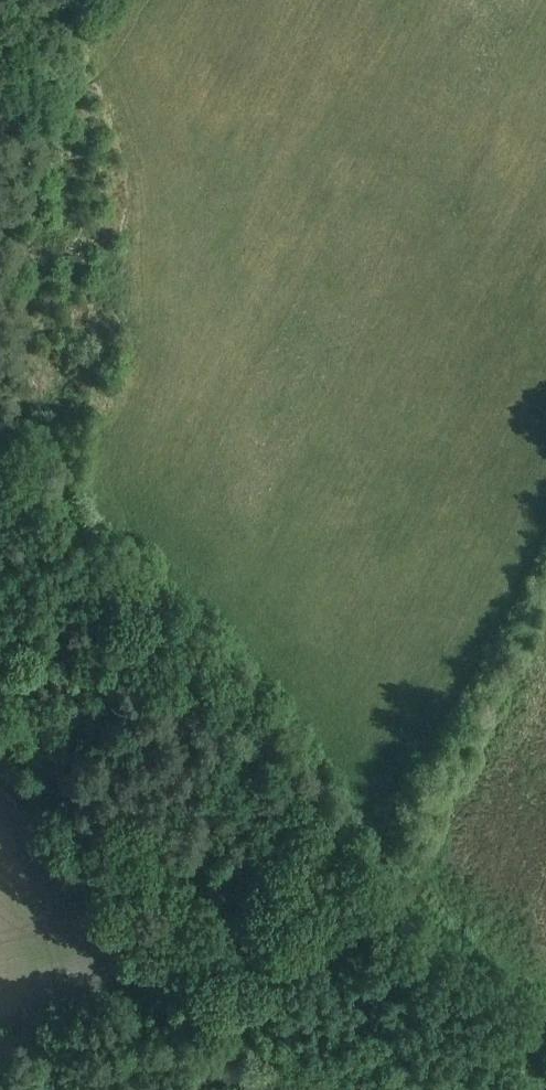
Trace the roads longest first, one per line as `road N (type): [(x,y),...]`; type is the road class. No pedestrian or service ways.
road 1 (track): [(331,919),(197,883),(131,832),(38,800),(0,768)]
road 2 (track): [(0,244),(122,0)]

